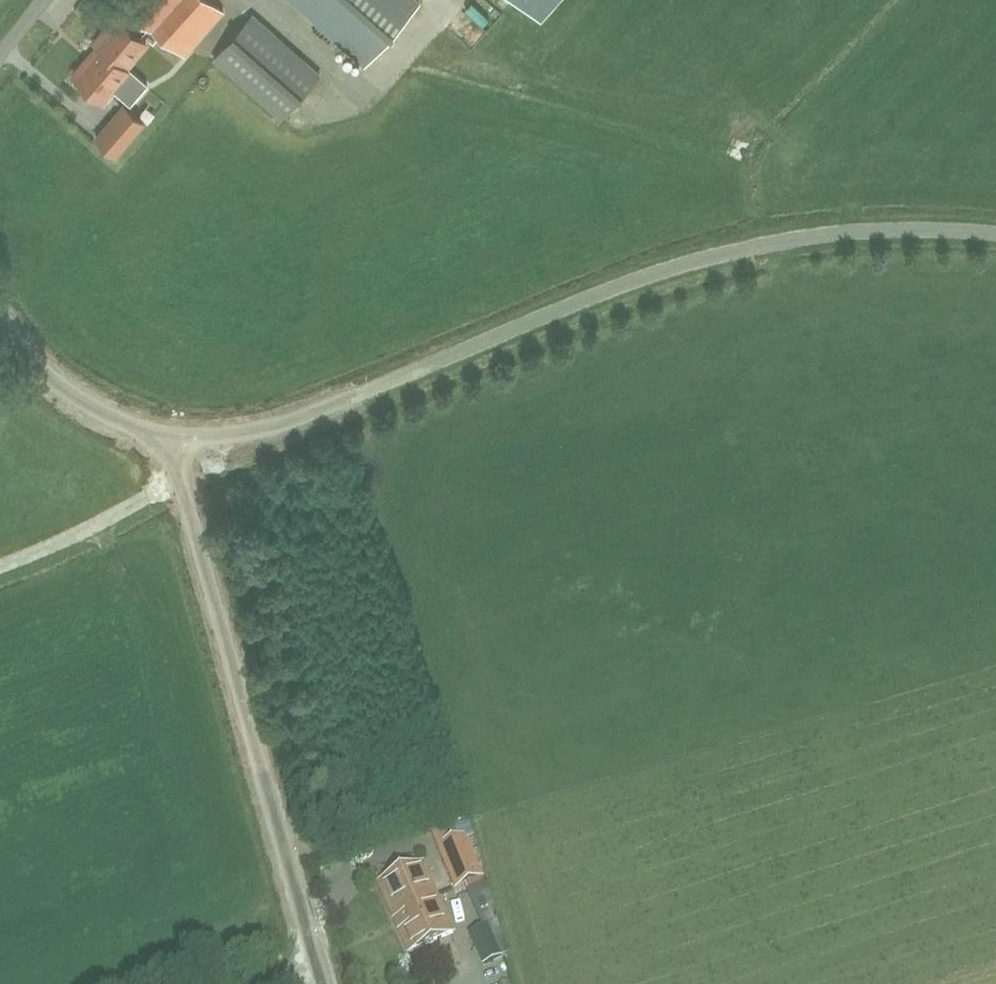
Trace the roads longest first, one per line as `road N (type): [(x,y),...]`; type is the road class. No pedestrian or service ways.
road 1 (unclassified): [(995,238),(896,232),(739,261),(287,424),(165,446)]
road 2 (unclassified): [(342,983),(165,446)]
road 3 (unclassified): [(165,446),(57,383),(0,326)]

